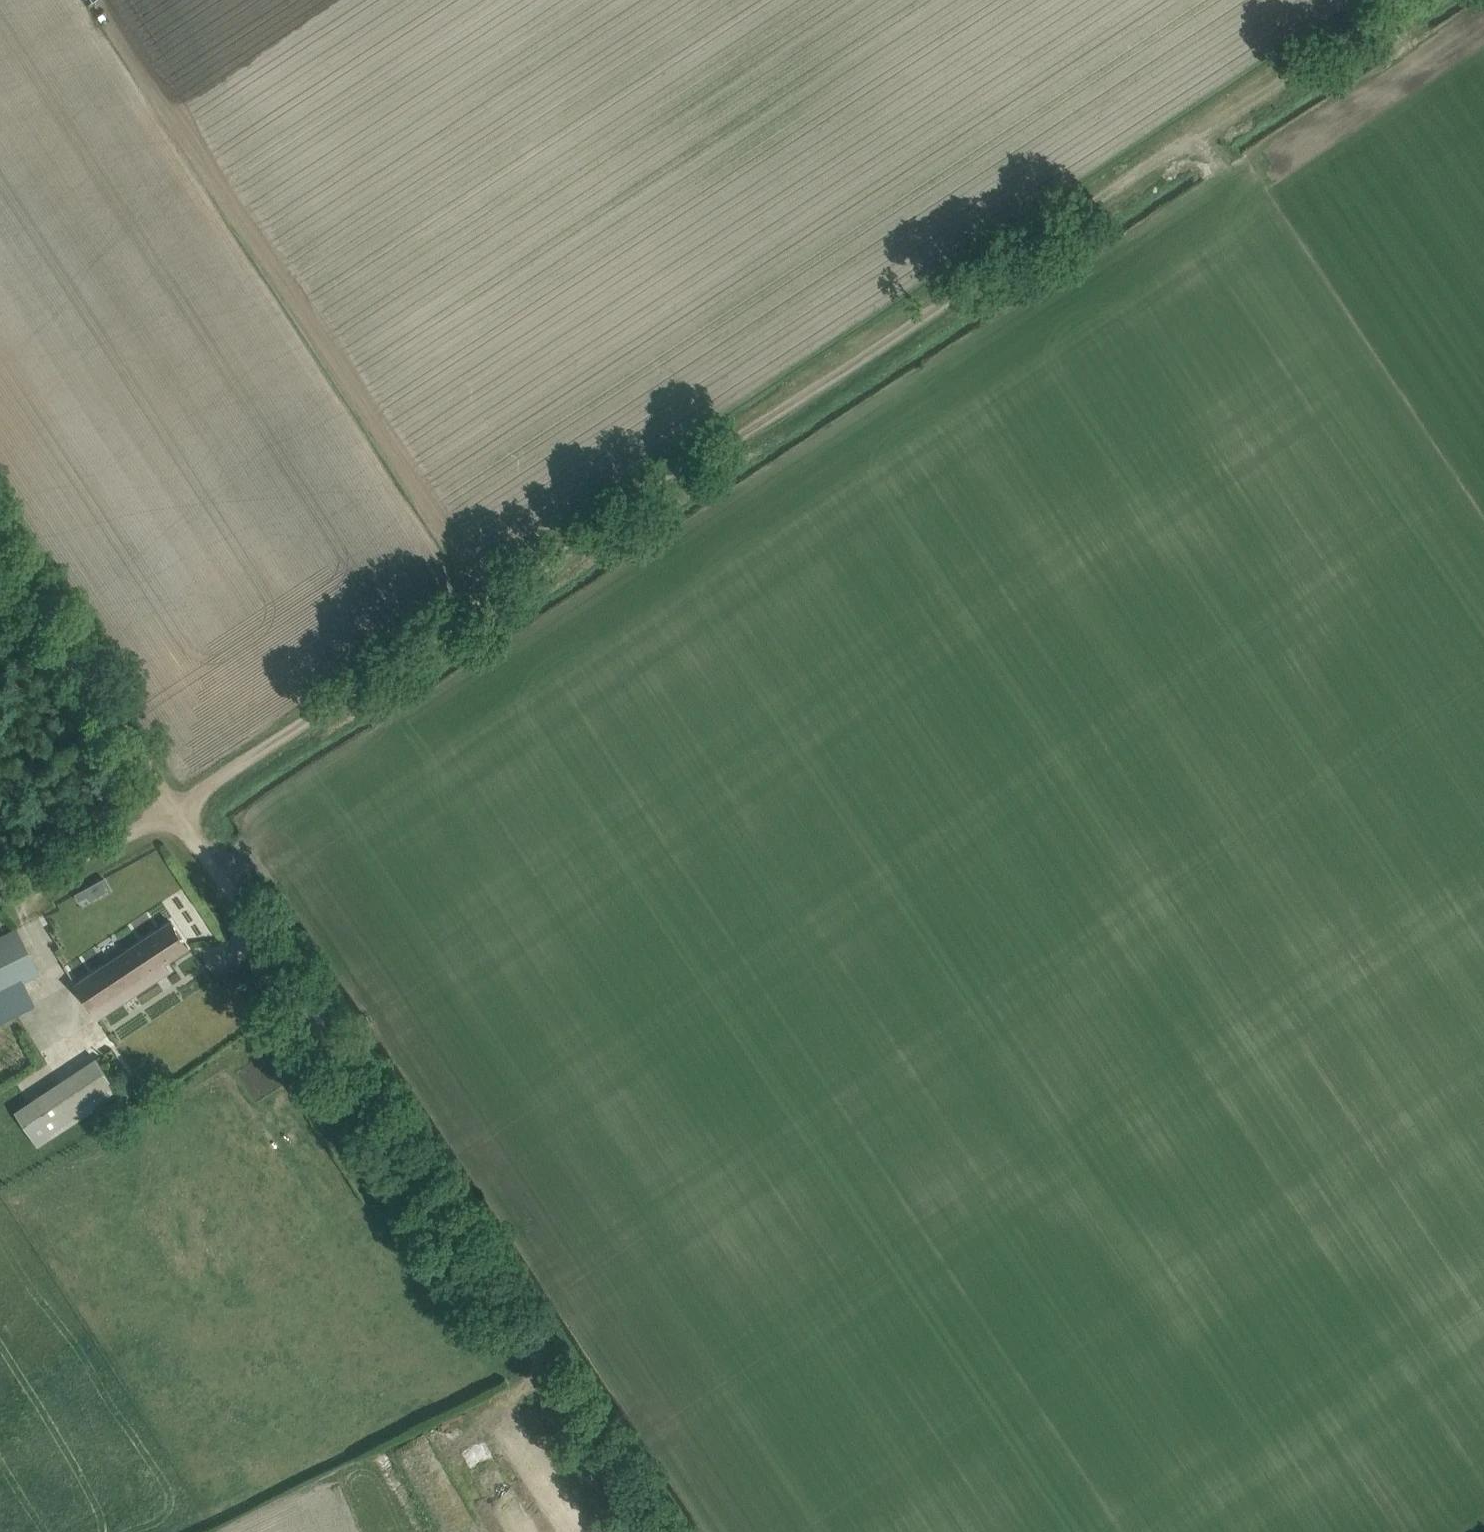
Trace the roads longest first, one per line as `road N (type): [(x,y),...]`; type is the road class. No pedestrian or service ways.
road 1 (track): [(189,814),(1415,0)]
road 2 (unclassified): [(656,1531),(189,814)]
road 3 (track): [(189,814),(157,797),(0,560)]
road 4 (track): [(189,814),(0,906)]

